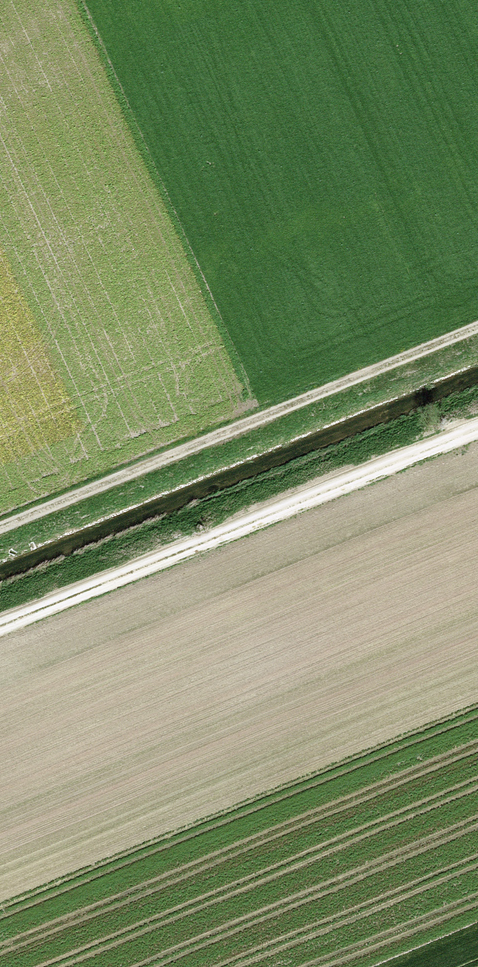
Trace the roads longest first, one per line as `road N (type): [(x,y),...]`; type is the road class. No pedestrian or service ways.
road 1 (track): [(0,523),(477,323)]
road 2 (track): [(477,431),(0,629)]

